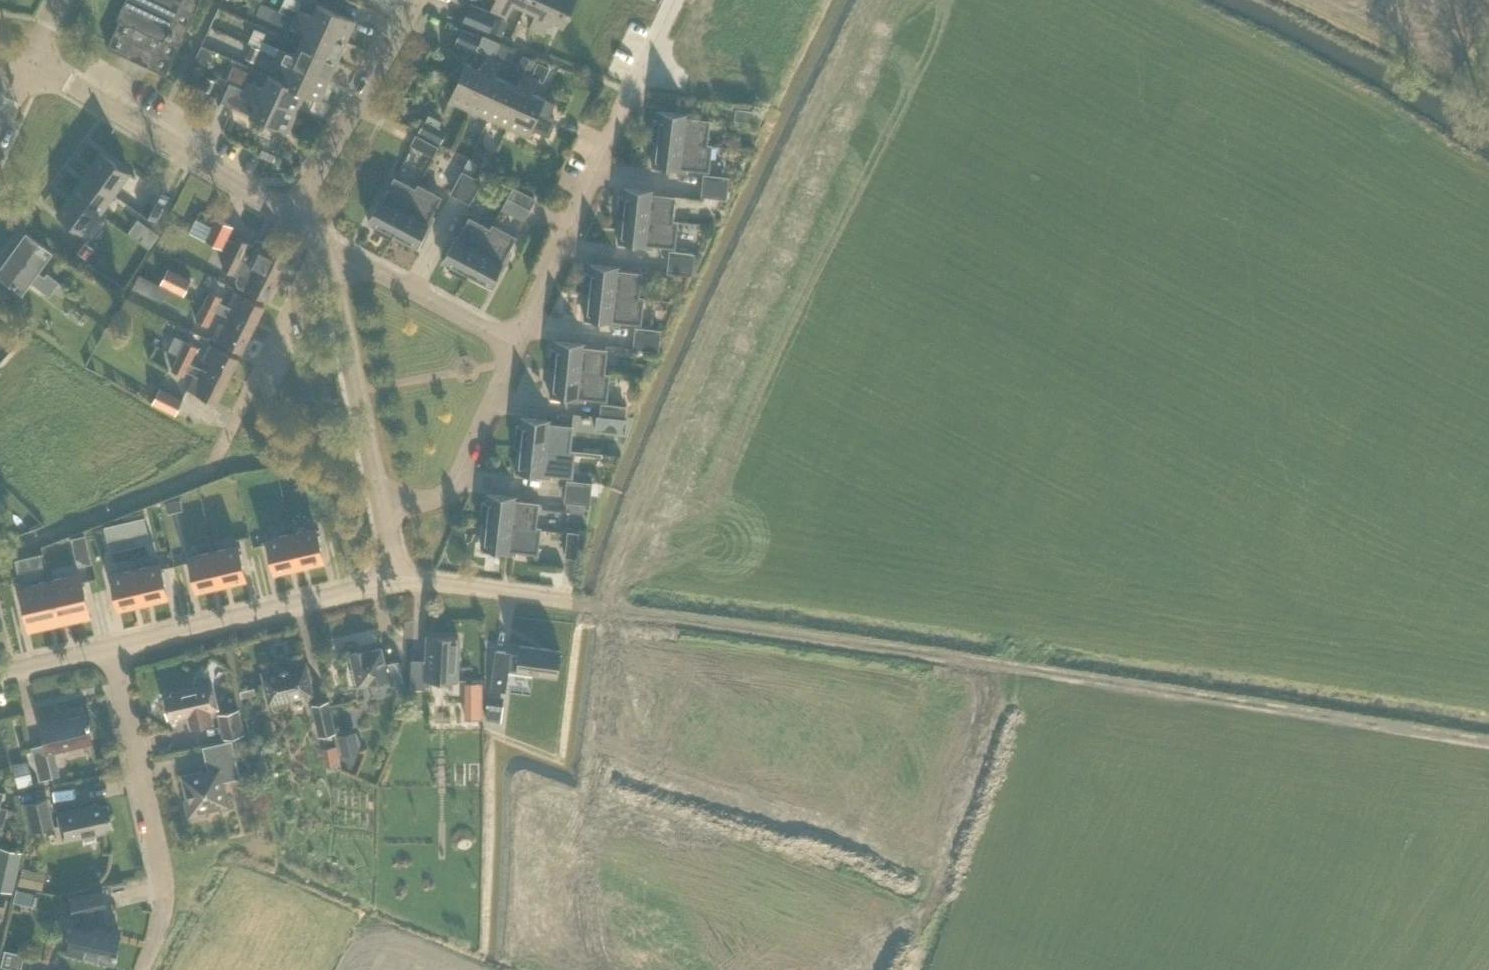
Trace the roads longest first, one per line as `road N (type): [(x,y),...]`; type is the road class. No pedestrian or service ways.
road 1 (track): [(629,610),(1488,743)]
road 2 (residential): [(0,556),(208,467),(325,241)]
road 3 (residential): [(520,347),(634,90),(628,54),(652,0)]
road 4 (residential): [(142,969),(164,909),(162,868),(109,648)]
road 5 (residential): [(293,220),(30,60)]
road 6 (residential): [(109,648),(397,576)]
road 7 (residential): [(293,220),(414,0)]
road 8 (residential): [(382,508),(332,268)]
road 9 (residential): [(397,576),(629,610)]
road 10 (residential): [(382,508),(440,497),(455,485),(520,347)]
road 11 (residential): [(332,268),(358,264),(520,347)]

